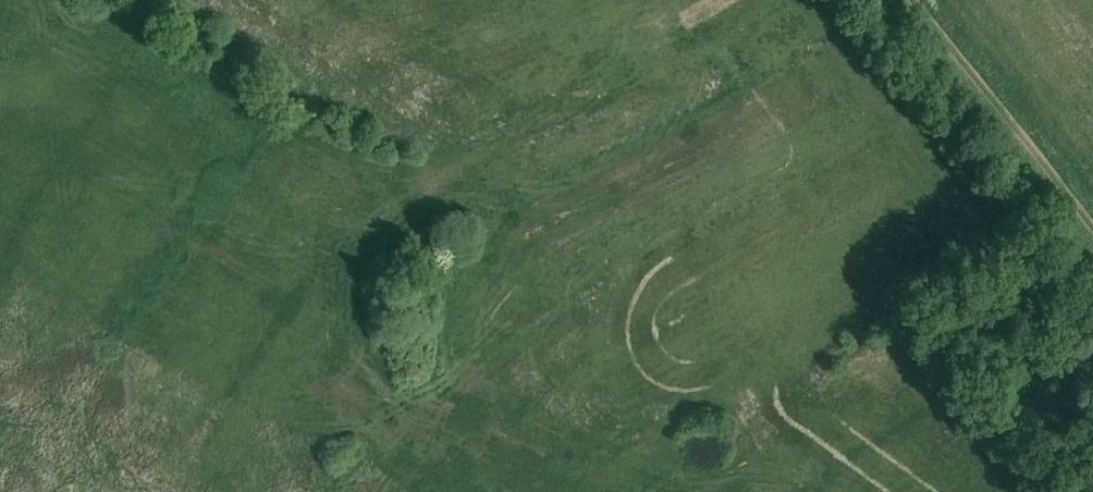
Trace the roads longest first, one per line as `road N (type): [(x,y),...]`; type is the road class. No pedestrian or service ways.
road 1 (track): [(912,0),(1092,231)]

